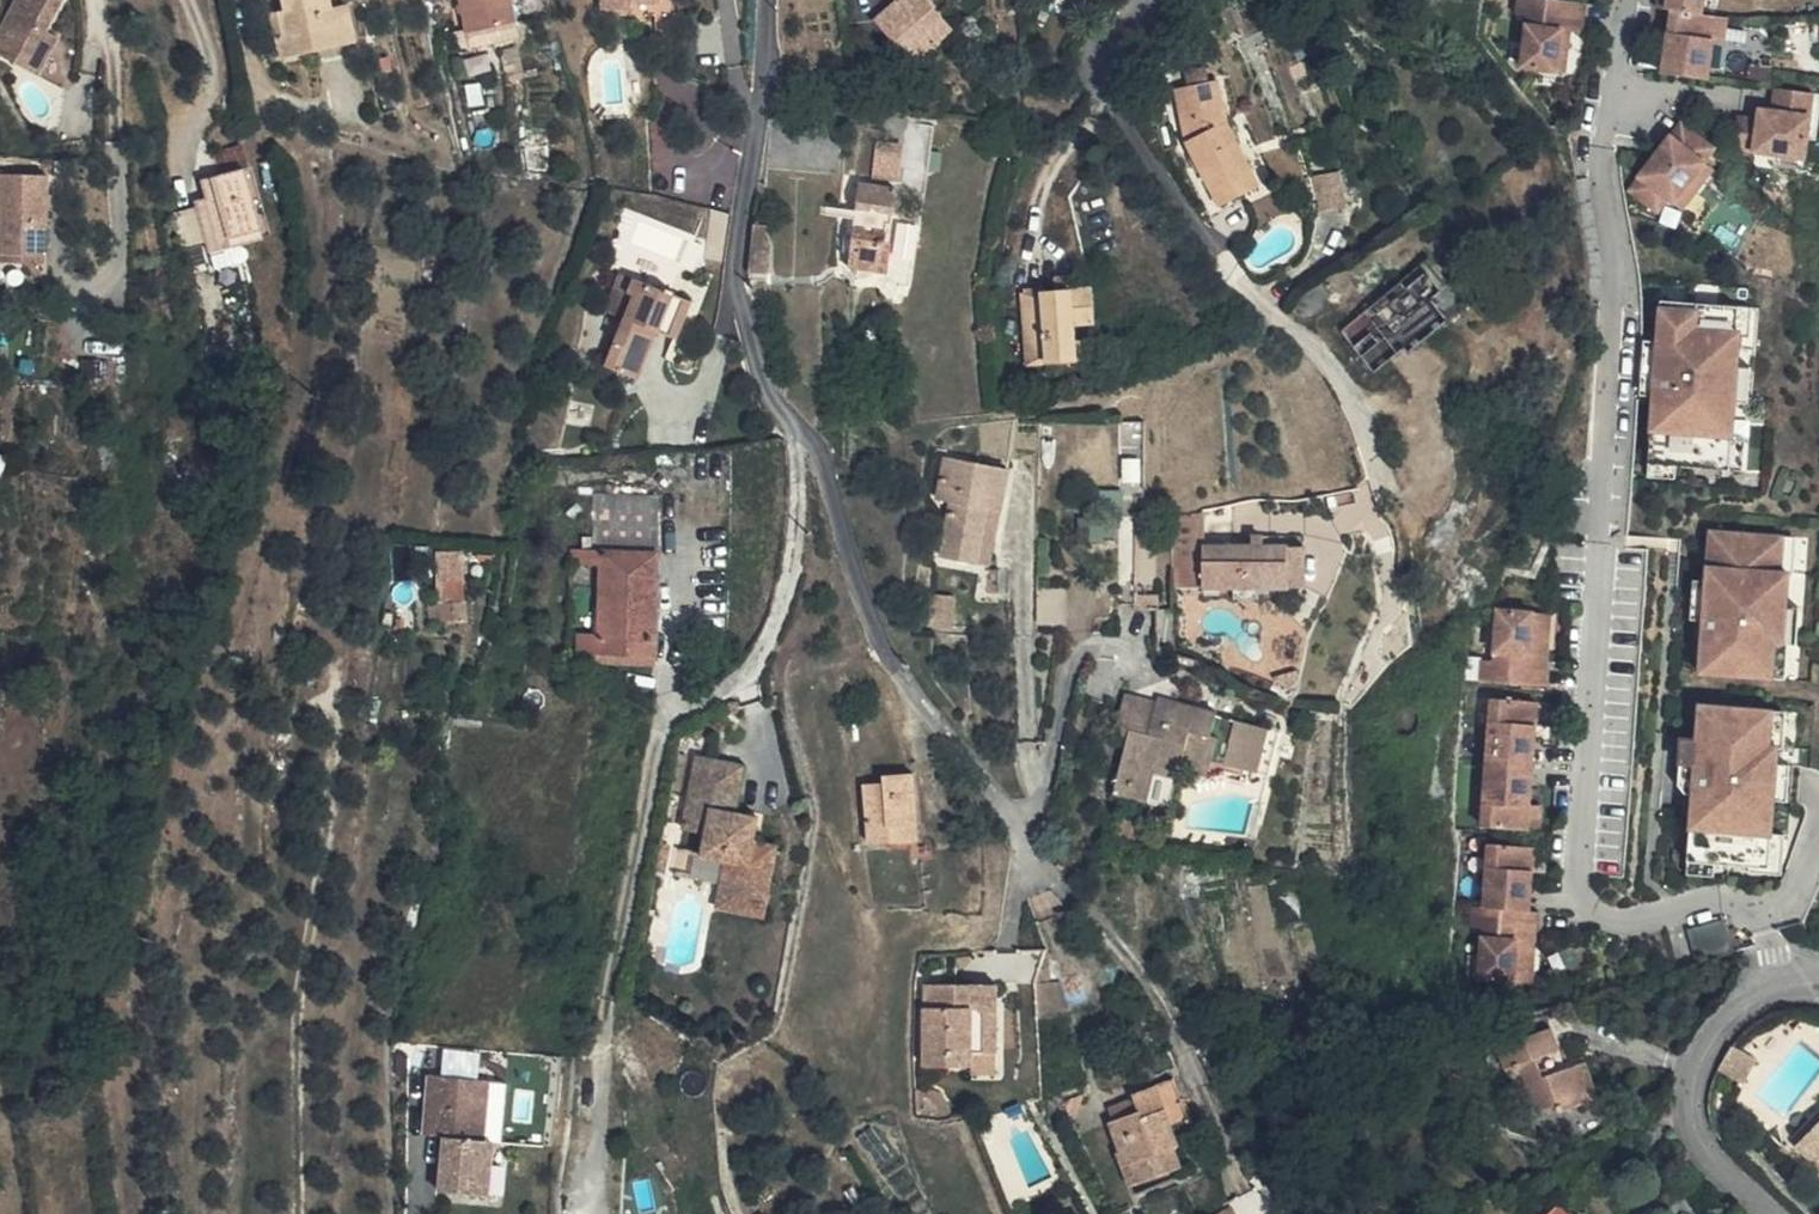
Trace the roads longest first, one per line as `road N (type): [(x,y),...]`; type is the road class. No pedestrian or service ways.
road 1 (residential): [(772,0),(739,298),(762,372),(827,468),(882,636),(1027,829)]
road 2 (residential): [(1818,993),(1781,993),(1736,1021),(1697,1081),(1710,1147),(1773,1213)]

